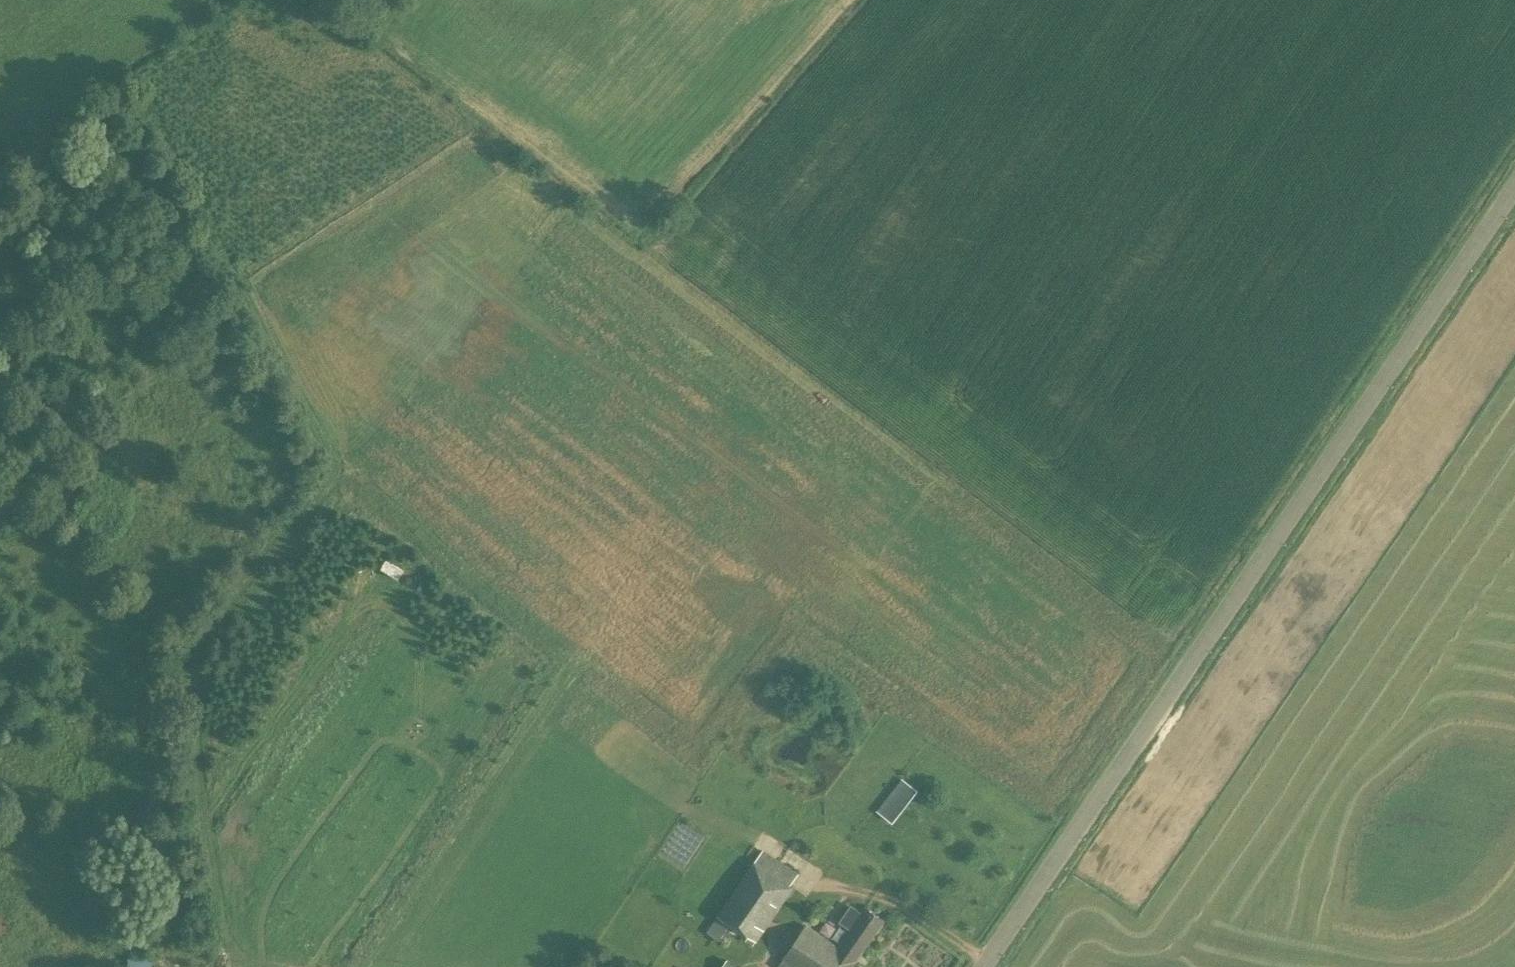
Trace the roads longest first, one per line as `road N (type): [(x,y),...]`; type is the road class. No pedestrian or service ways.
road 1 (unclassified): [(984,966),(1514,192)]

